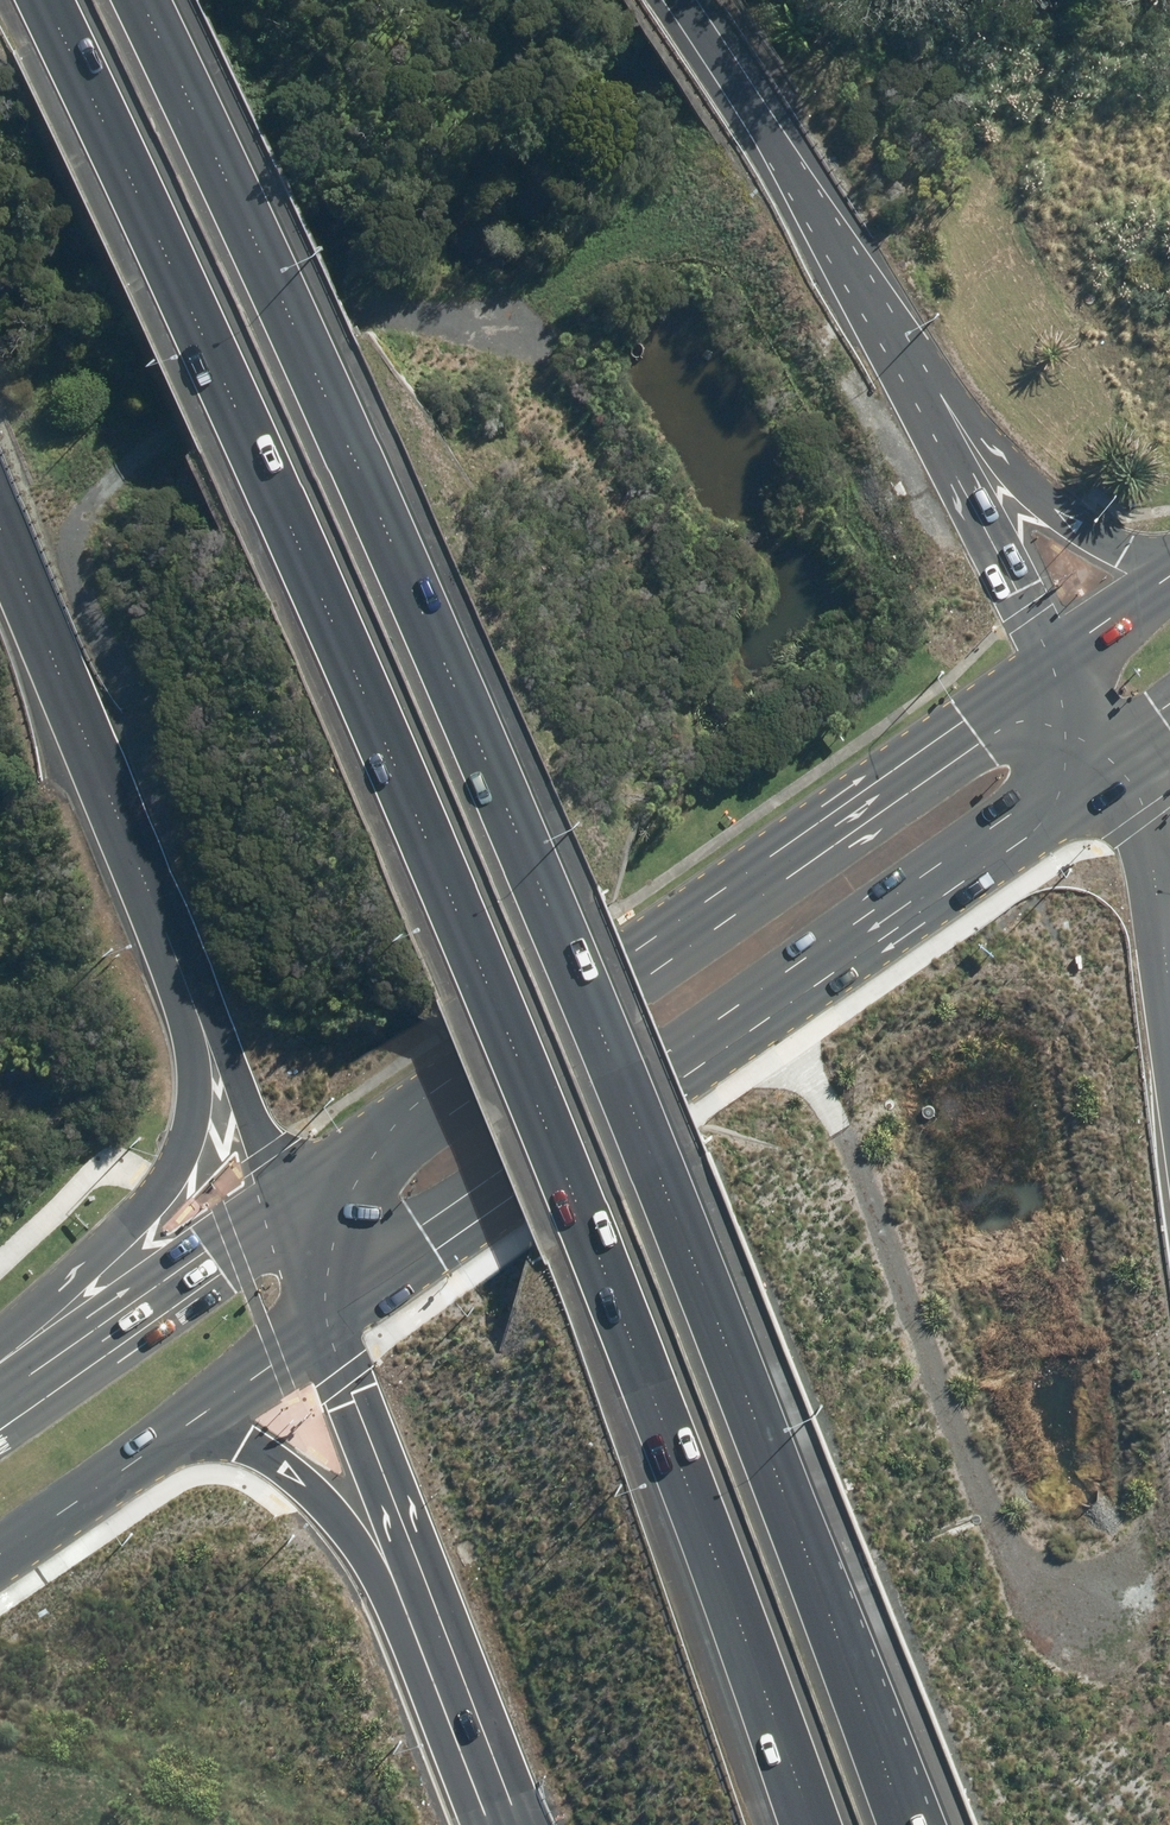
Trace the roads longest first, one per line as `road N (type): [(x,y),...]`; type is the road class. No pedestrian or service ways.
road 1 (motorway): [(141,0),(312,355),(657,1155),(907,1824)]
road 2 (motorway): [(807,1824),(577,1211),(237,409),(43,0)]
road 3 (track): [(96,757),(133,733),(130,696),(80,583),(75,537),(106,473),(192,387),(249,346),(323,312),(530,306),(631,241),(704,238),(756,258),(798,310),(854,284)]
road 4 (primary): [(1116,759),(325,1320)]
road 5 (primary): [(286,1207),(1059,662)]
road 6 (track): [(754,1015),(818,1084),(873,1207),(1009,1566),(1043,1597),(1072,1602),(1105,1600),(1145,1565)]
road 7 (motorway): [(199,1006),(0,529)]
road 8 (motorway): [(0,1329),(159,1190),(183,1131),(199,1006)]
road 9 (motorway): [(675,0),(883,331)]
road 10 (motorway): [(883,331),(1059,662)]
road 11 (motorway): [(883,331),(1033,486),(1123,550),(1169,550)]
road 12 (primary): [(0,1404),(286,1207)]
road 13 (motorway): [(428,1631),(308,1478),(260,1446),(182,1426)]
road 14 (motorway): [(428,1631),(325,1320)]
road 15 (primary): [(182,1426),(0,1553)]
road 16 (motorway): [(286,1207),(199,1006)]
road 17 (motorway): [(1116,759),(1149,829),(1169,959)]
road 18 (motorway): [(504,1824),(428,1631)]
road 19 (primary): [(325,1320),(182,1426)]
road 20 (primary): [(1059,662),(1169,580)]
road 21 (motorway): [(325,1320),(286,1207)]

